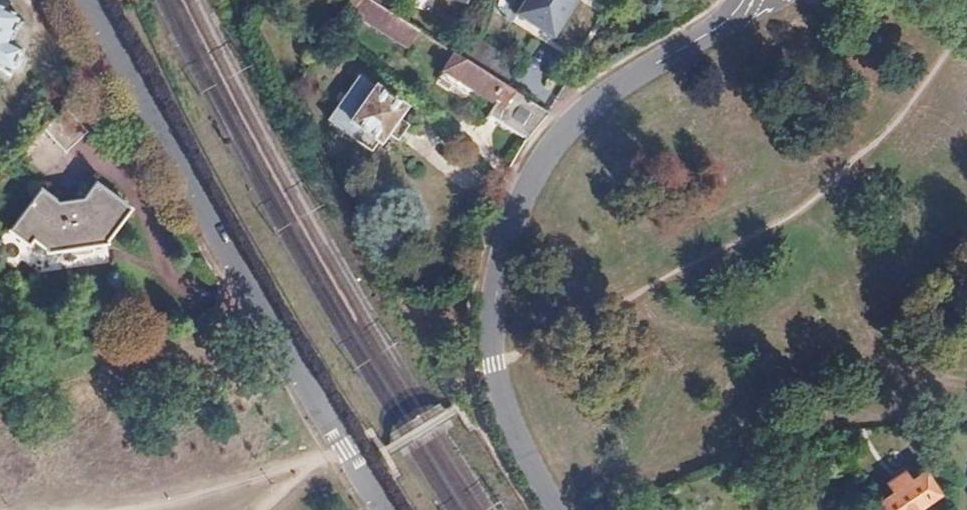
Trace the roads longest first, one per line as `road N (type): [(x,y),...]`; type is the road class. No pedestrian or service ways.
road 1 (residential): [(733,19),(559,132),(520,190),(498,253),(492,365),(511,436),(551,509)]
road 2 (residential): [(81,0),(377,509)]

